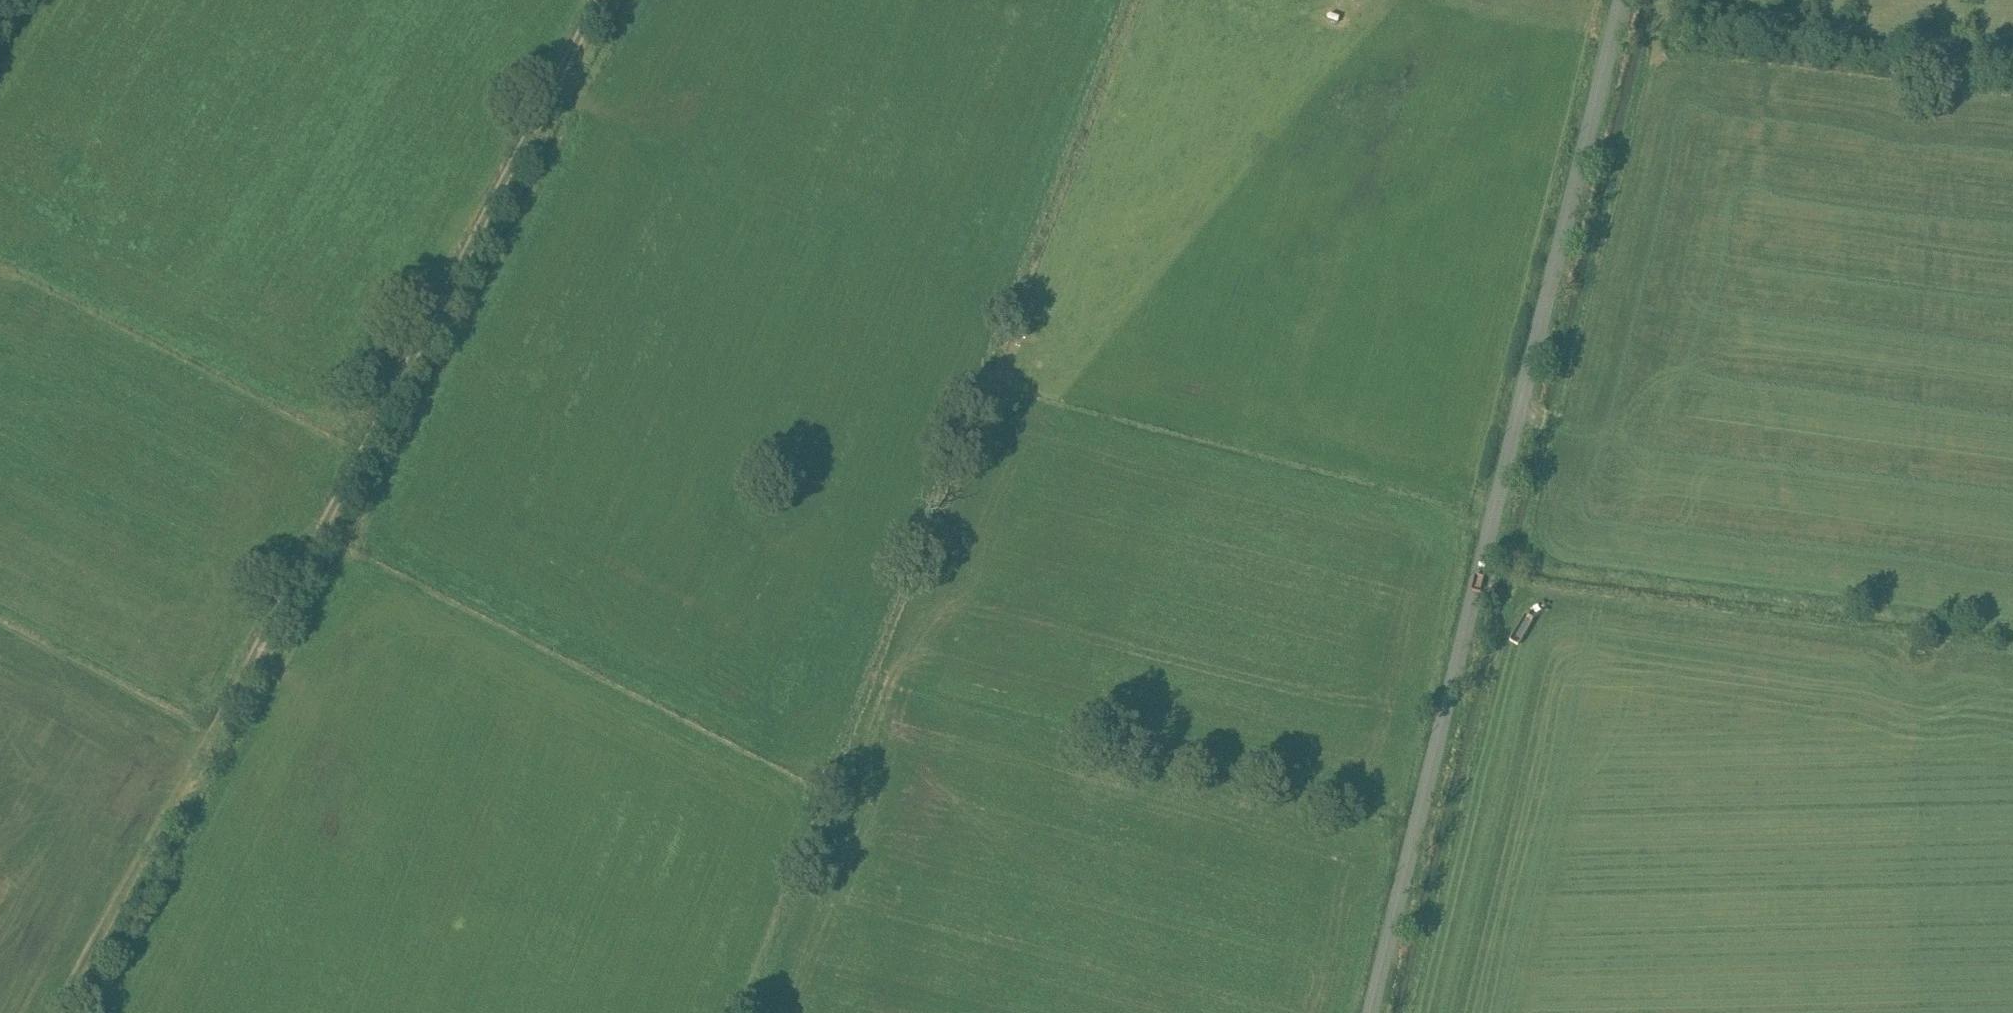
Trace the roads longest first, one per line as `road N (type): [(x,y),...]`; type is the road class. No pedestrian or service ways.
road 1 (track): [(604,0),(62,1012)]
road 2 (unclassified): [(1621,0),(1370,1012)]

